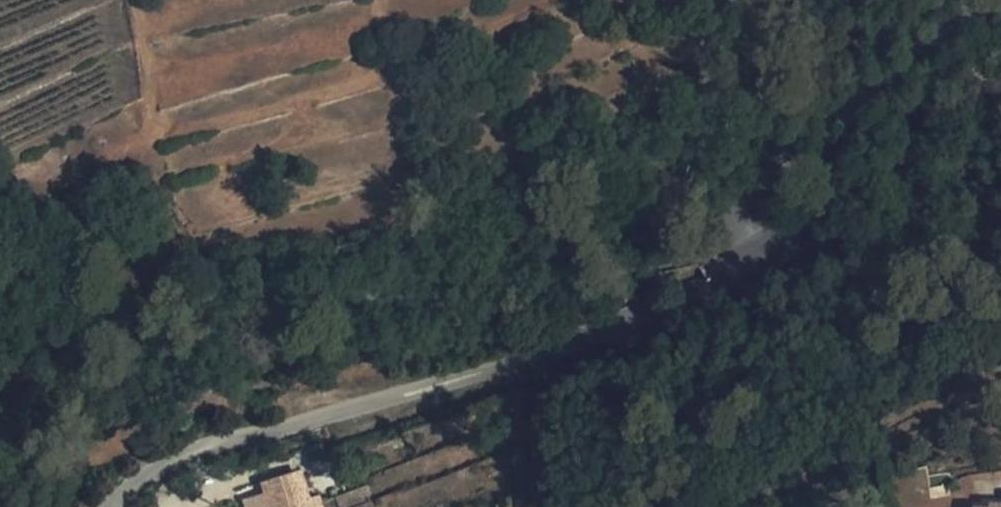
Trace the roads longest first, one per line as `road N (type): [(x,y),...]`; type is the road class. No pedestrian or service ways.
road 1 (residential): [(990,0),(753,179),(730,244),(753,265),(867,204),(1000,160)]

